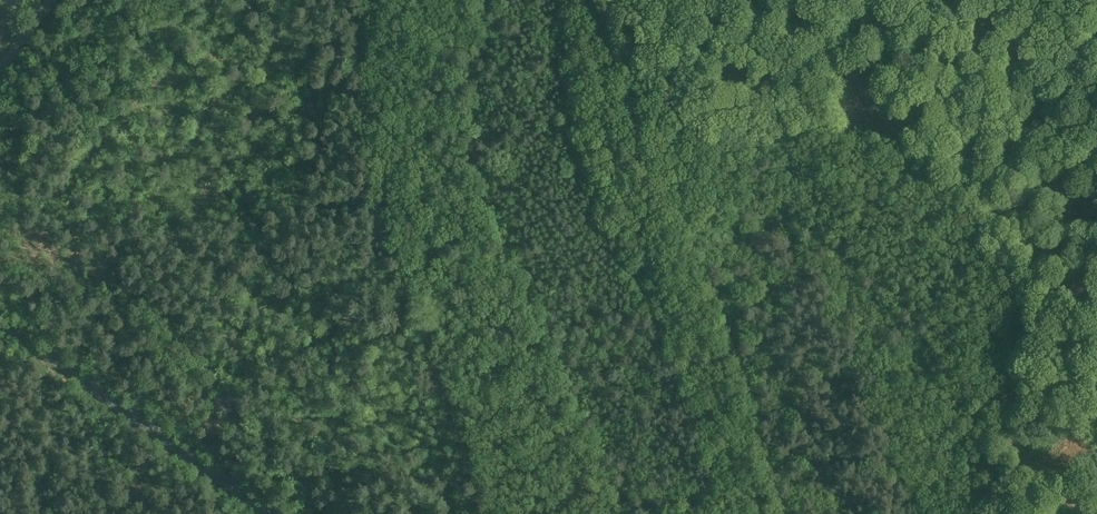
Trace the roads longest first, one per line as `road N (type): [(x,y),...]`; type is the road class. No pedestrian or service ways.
road 1 (track): [(486,513),(374,182),(358,0)]
road 2 (unclassified): [(1096,431),(982,257),(793,0)]
road 3 (track): [(395,248),(0,237)]
road 4 (unclassified): [(272,513),(0,318)]

